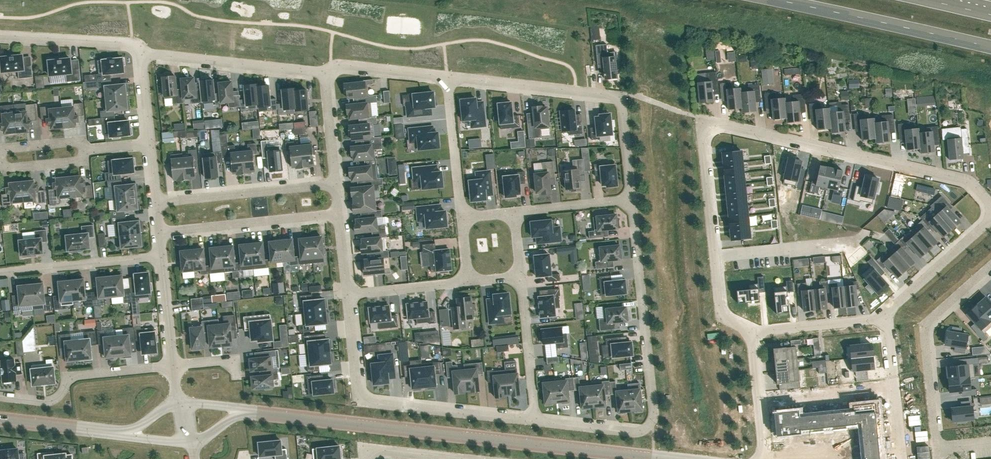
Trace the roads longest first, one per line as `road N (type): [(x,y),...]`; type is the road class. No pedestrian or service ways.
road 1 (residential): [(713,255),(704,123),(969,181),(990,205)]
road 2 (tertiary): [(245,411),(665,458)]
road 3 (residential): [(536,420),(628,433),(650,426),(633,200)]
road 4 (residential): [(348,294),(359,402),(536,420)]
road 5 (residential): [(633,200),(619,98),(447,76)]
road 6 (primary): [(778,0),(990,46)]
road 7 (residential): [(990,267),(924,325),(936,449)]
road 8 (residential): [(0,397),(43,401),(56,398),(73,376),(174,365)]
road 9 (residential): [(324,70),(142,50)]
road 10 (residential): [(161,232),(340,215)]
road 11 (residential): [(157,201),(335,182)]
road 12 (residential): [(0,272),(162,255)]
road 13 (residential): [(713,255),(856,244),(866,234)]
road 14 (residential): [(521,275),(536,420)]
road 15 (residential): [(887,318),(990,218)]
road 16 (residential): [(447,76),(462,218)]
road 17 (residential): [(142,50),(0,35)]
road 18 (residential): [(887,318),(902,458)]
road 19 (residential): [(751,333),(887,318)]
road 20 (residential): [(765,458),(751,333)]
road 21 (tertiary): [(0,419),(125,432)]
road 22 (residential): [(447,76),(340,64),(324,70)]
road 23 (residential): [(348,294),(469,281)]

